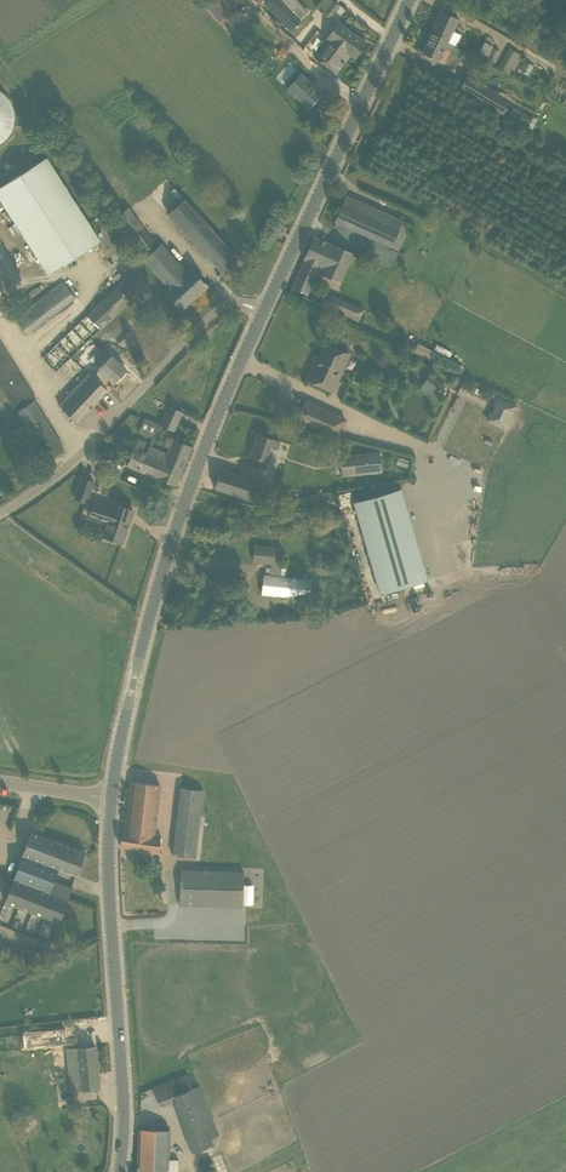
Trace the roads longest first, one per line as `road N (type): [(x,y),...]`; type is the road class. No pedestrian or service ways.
road 1 (tertiary): [(112,799),(134,683),(183,509),(264,312)]
road 2 (tertiary): [(120,1171),(112,799)]
road 3 (unclassified): [(0,513),(83,454),(215,315),(246,305),(264,312)]
road 4 (tertiary): [(264,312),(410,0)]

